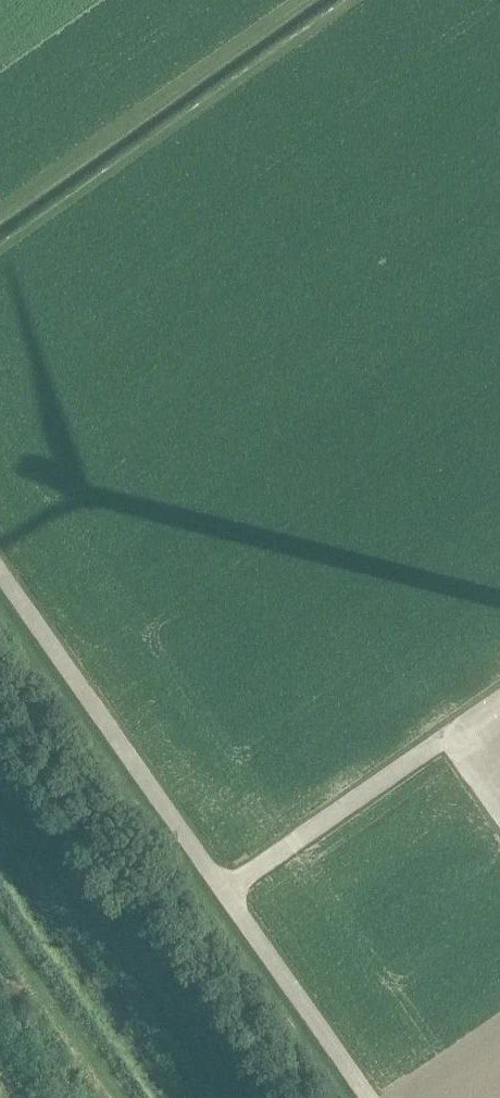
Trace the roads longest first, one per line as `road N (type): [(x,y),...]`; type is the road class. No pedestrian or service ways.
road 1 (track): [(0,918),(125,1097)]

